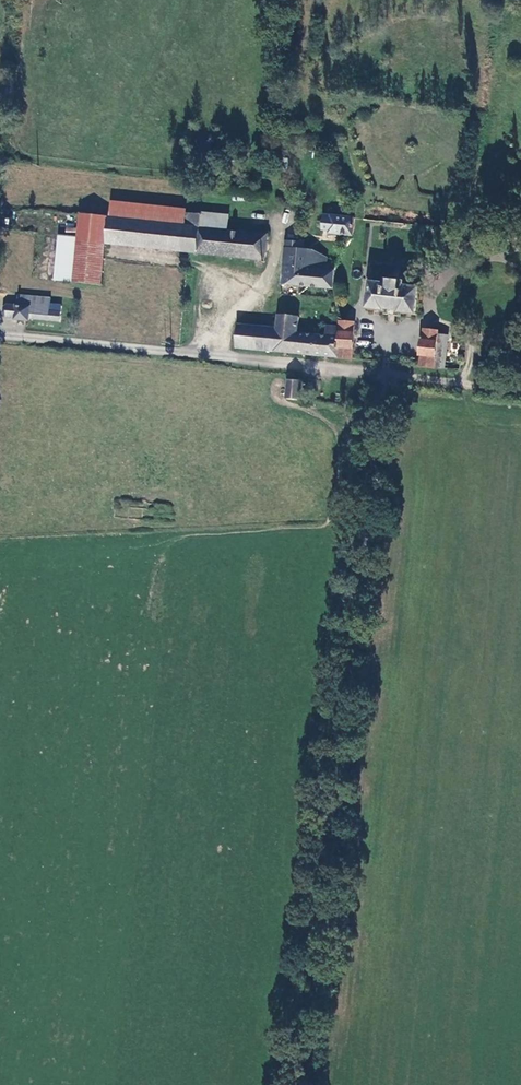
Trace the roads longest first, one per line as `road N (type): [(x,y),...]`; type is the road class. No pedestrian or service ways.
road 1 (track): [(385,372),(300,1084)]
road 2 (track): [(385,372),(520,393)]

